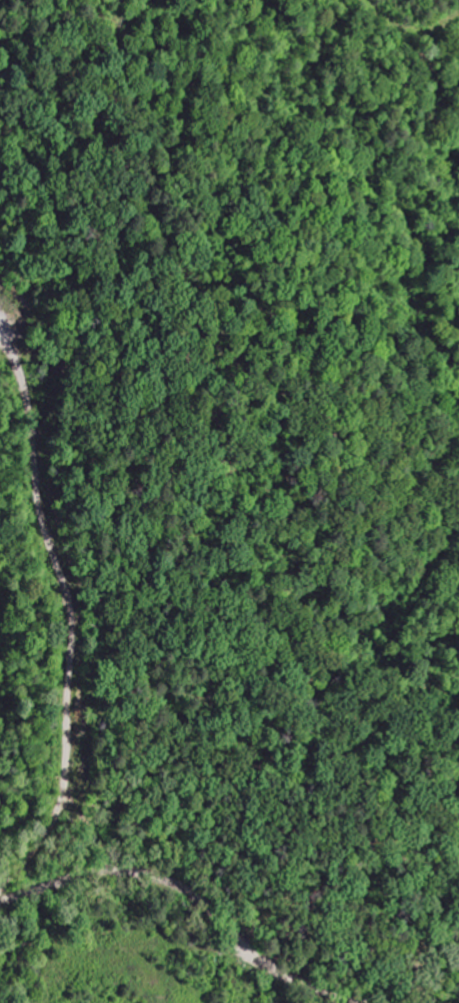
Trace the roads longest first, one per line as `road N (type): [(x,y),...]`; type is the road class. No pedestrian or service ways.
road 1 (residential): [(73,881),(128,866),(202,889),(250,952)]
road 2 (residential): [(250,952),(293,979),(363,1002)]

